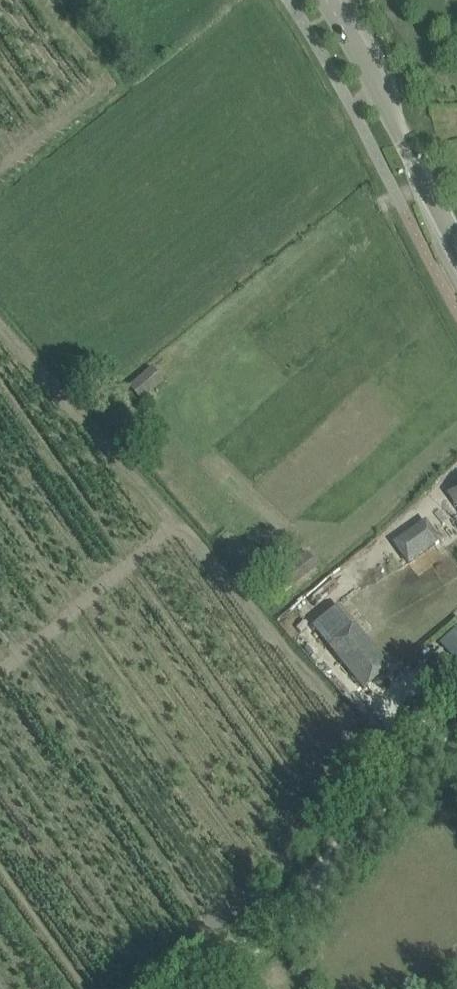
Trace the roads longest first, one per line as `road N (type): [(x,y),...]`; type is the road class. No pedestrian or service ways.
road 1 (unclassified): [(205,988),(286,910),(456,714)]
road 2 (tertiary): [(456,239),(326,0)]

